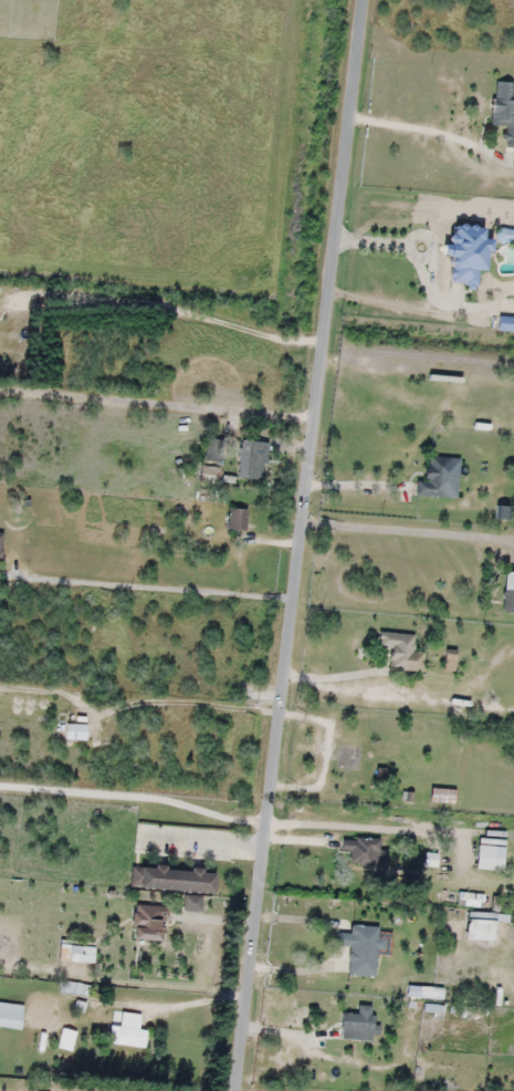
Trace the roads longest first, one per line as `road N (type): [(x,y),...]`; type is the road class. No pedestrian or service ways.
road 1 (residential): [(371,0),(243,1090)]

